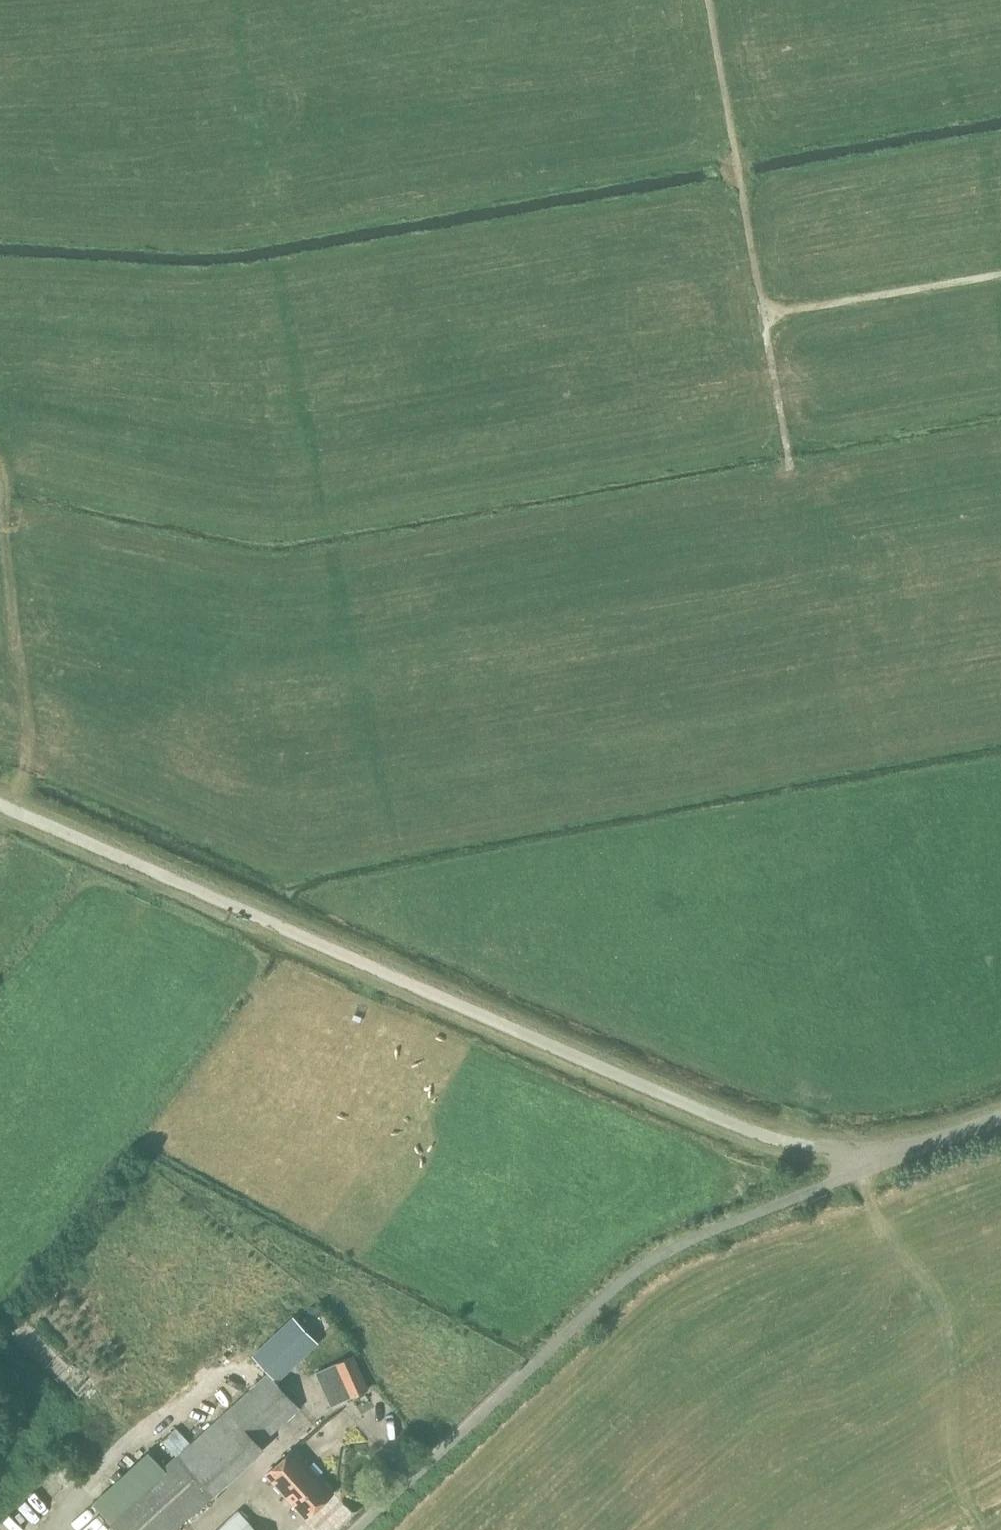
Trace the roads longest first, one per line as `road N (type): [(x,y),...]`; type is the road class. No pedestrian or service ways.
road 1 (unclassified): [(1000,1117),(903,1148),(844,1150),(768,1137),(0,804)]
road 2 (track): [(980,1529),(886,1266),(860,1171)]
road 3 (track): [(0,484),(24,768),(0,821)]

